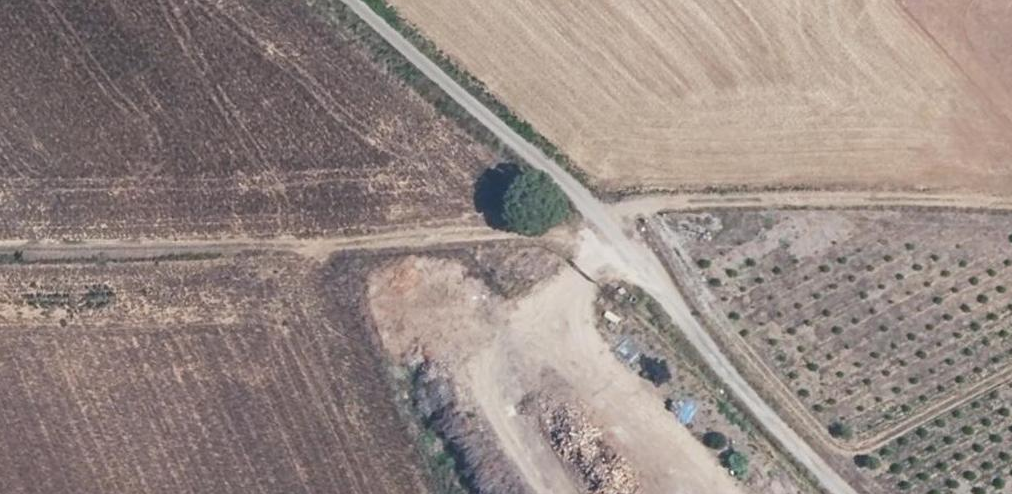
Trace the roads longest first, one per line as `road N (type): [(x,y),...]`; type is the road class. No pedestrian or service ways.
road 1 (unclassified): [(842,493),(741,397),(601,215),(353,0)]
road 2 (track): [(601,215),(582,236),(0,254)]
road 3 (track): [(601,215),(644,202),(1011,206)]

